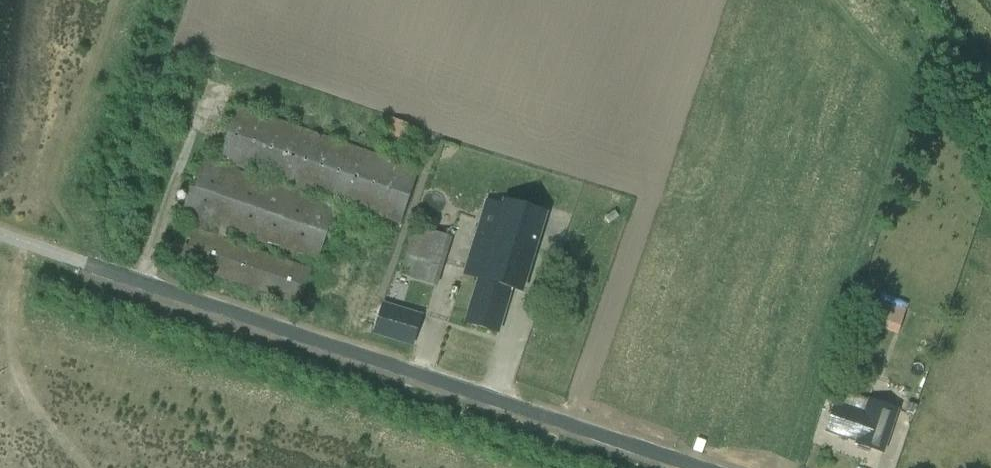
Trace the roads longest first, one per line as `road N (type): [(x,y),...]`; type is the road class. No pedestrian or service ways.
road 1 (unclassified): [(699,467),(0,234)]

